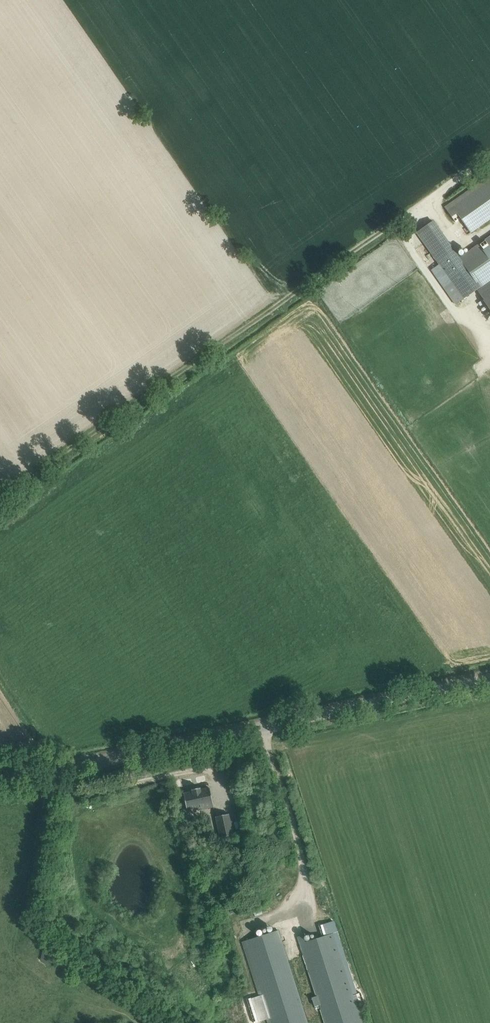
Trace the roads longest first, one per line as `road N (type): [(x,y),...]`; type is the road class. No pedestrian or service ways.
road 1 (track): [(0,496),(489,159)]
road 2 (unclassified): [(0,780),(489,675)]
road 3 (track): [(30,925),(53,810),(65,793)]

